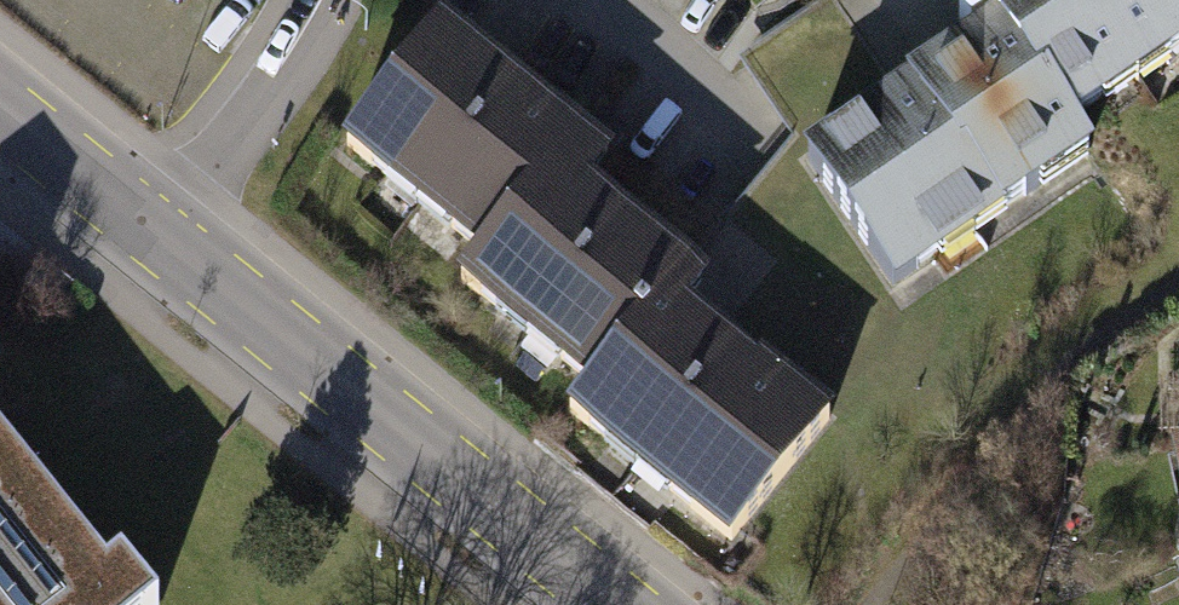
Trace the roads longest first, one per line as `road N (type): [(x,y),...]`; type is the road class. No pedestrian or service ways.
road 1 (tertiary): [(617,604),(155,230)]
road 2 (residential): [(331,0),(278,84),(155,230)]
road 3 (tertiary): [(155,230),(0,106)]

